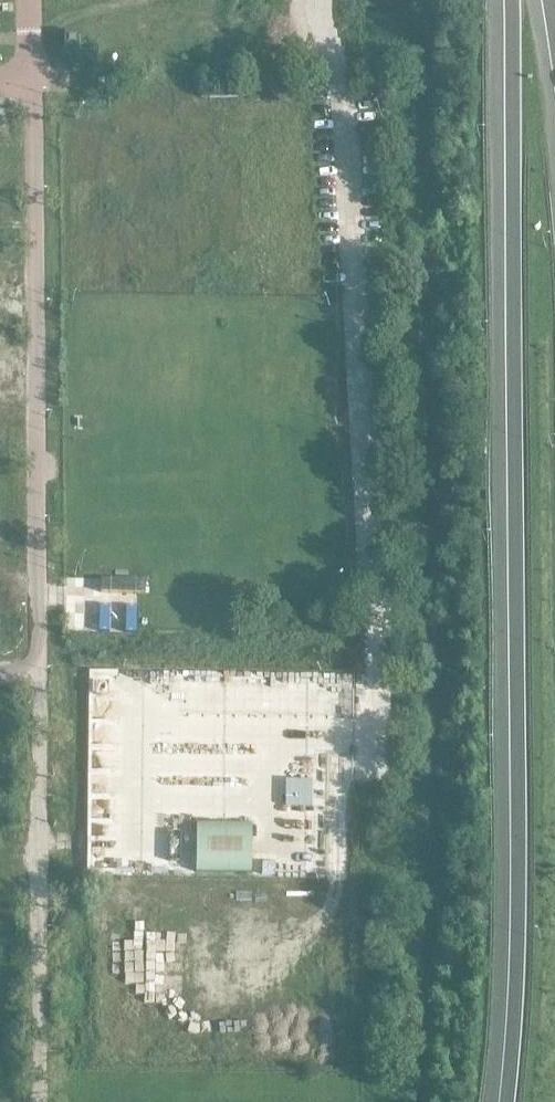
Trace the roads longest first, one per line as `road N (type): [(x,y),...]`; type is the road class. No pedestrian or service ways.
road 1 (motorway): [(510,0),(521,796),(508,1101)]
road 2 (unclassified): [(30,78),(39,672),(0,672)]

